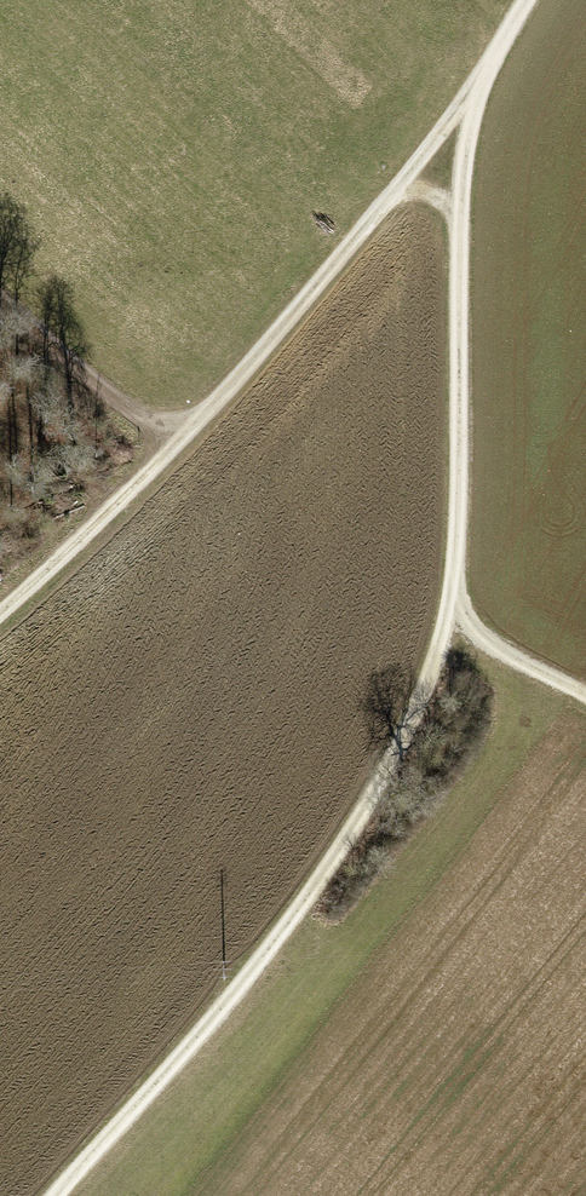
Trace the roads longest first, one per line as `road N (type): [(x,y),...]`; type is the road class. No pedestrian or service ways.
road 1 (track): [(54,1195),(206,1028),(316,884),(413,716),(453,582)]
road 2 (track): [(481,76),(399,188),(192,427),(0,597)]
road 3 (track): [(453,582),(463,183),(481,76)]
road 4 (track): [(0,286),(136,420),(192,427)]
road 5 (track): [(453,582),(471,623),(500,652),(585,696)]

